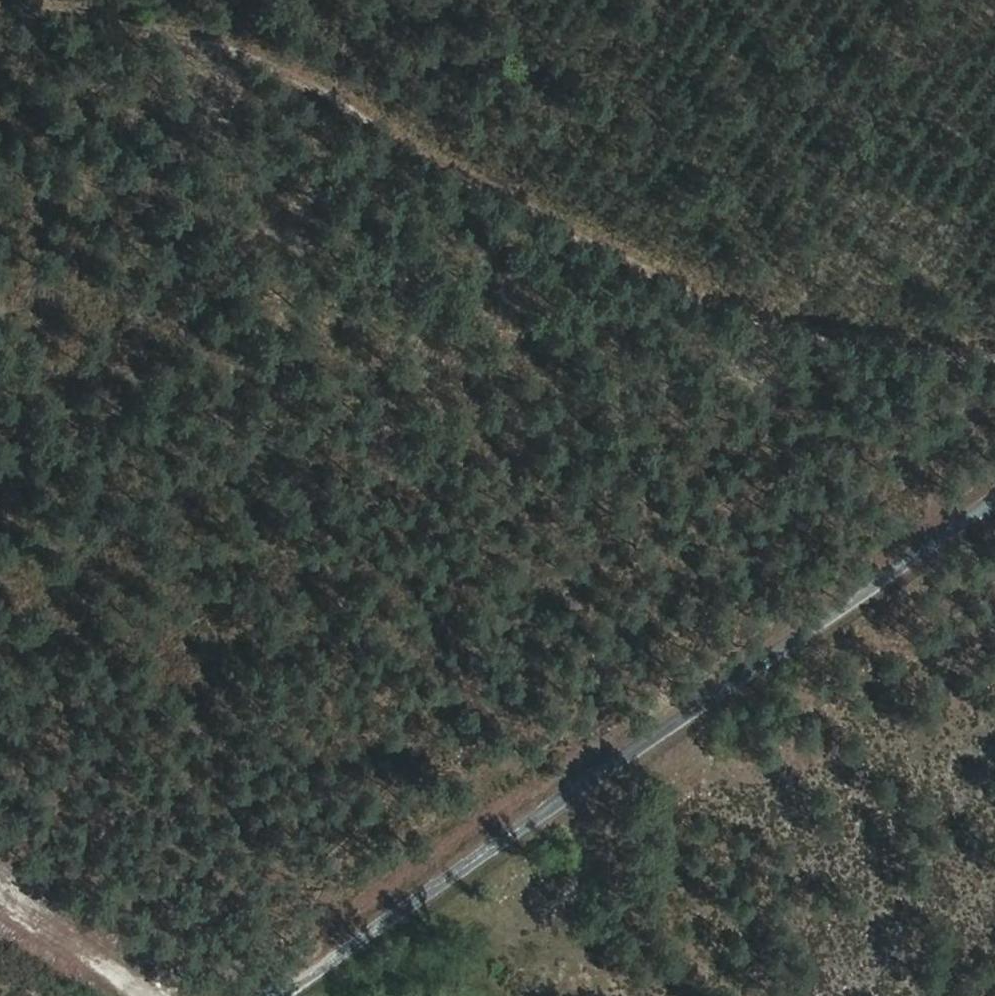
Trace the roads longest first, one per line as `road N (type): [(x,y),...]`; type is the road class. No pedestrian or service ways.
road 1 (track): [(994,361),(792,333),(468,180),(210,38),(0,13)]
road 2 (residential): [(994,506),(283,995)]
road 3 (track): [(0,897),(153,995)]

